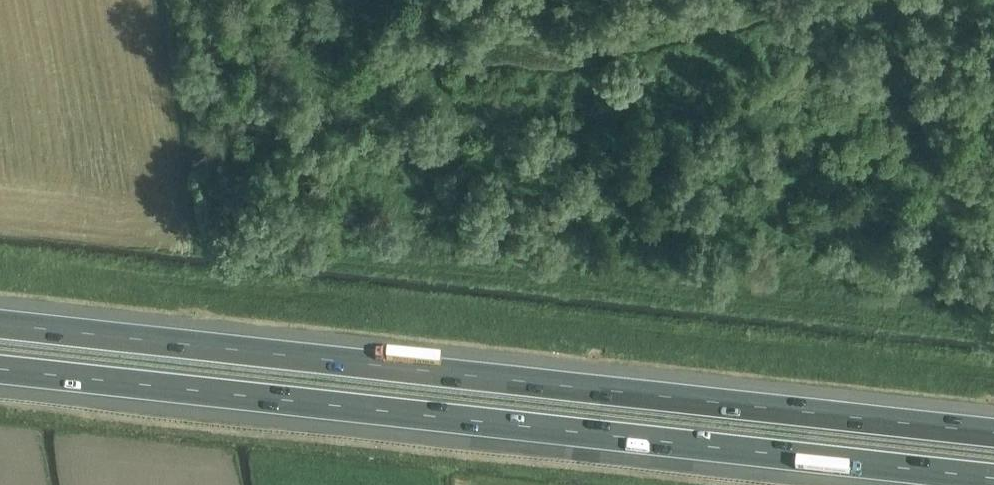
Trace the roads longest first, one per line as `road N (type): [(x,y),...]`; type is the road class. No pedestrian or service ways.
road 1 (motorway): [(993,433),(0,324)]
road 2 (motorway): [(0,369),(993,477)]

